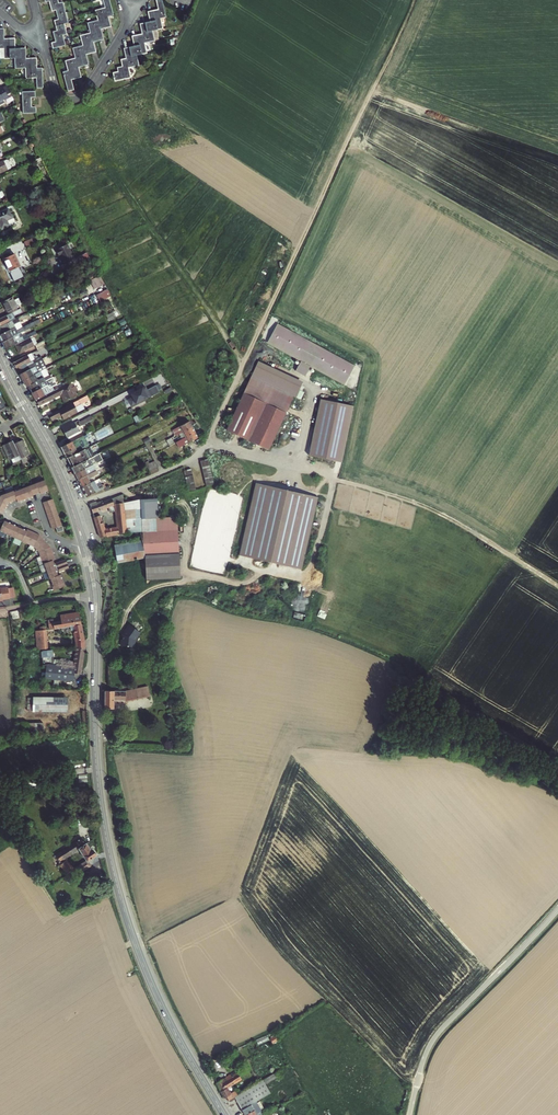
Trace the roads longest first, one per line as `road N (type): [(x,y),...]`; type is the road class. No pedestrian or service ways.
road 1 (secondary): [(224,1114),(157,995),(113,871),(96,764),(95,596),(85,546)]
road 2 (track): [(415,0),(208,443)]
road 3 (track): [(208,443),(415,505),(557,587)]
road 4 (unclassified): [(409,1114),(437,1035),(557,909)]
road 5 (track): [(208,443),(168,474),(72,509)]
road 6 (secondary): [(85,546),(27,414)]

